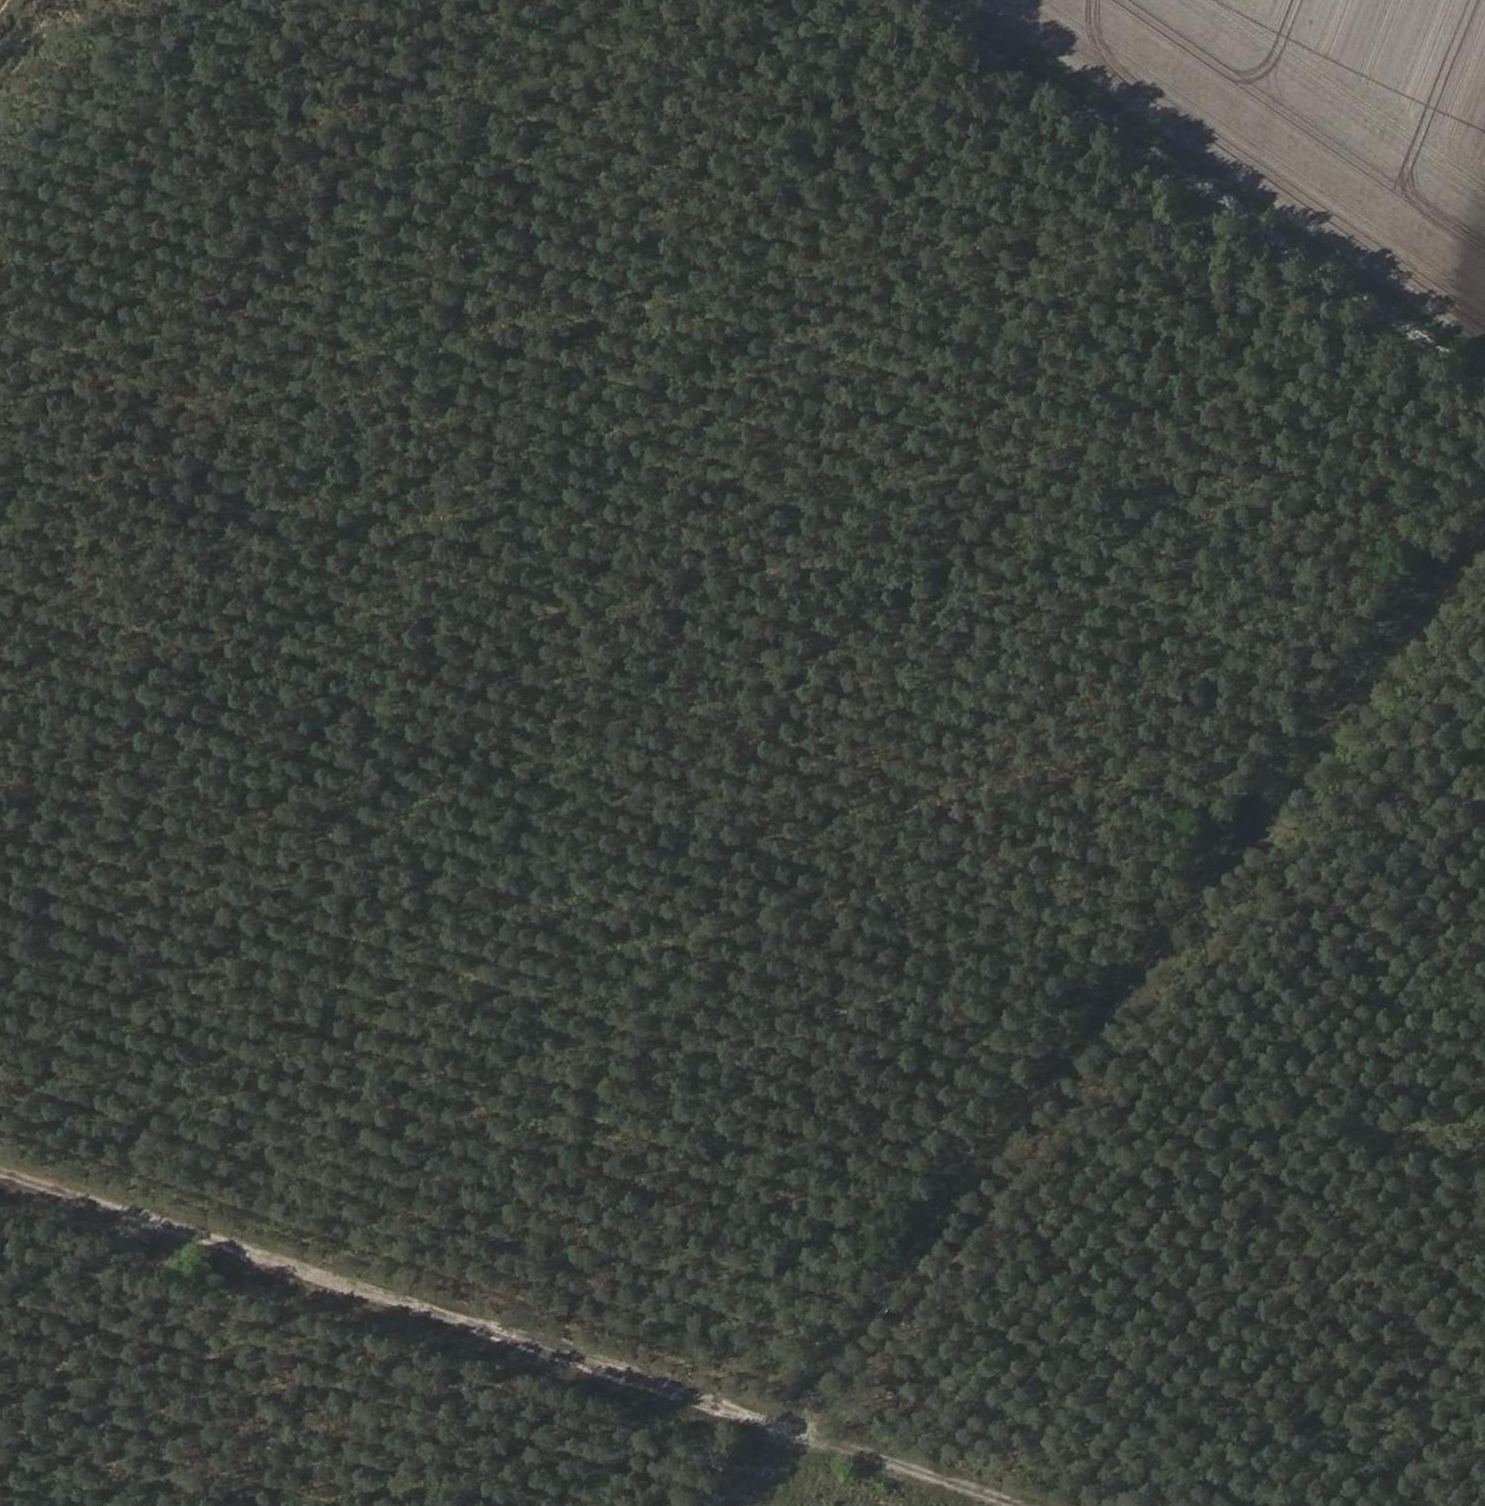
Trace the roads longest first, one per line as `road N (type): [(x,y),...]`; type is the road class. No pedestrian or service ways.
road 1 (track): [(0,1170),(1023,1505)]

